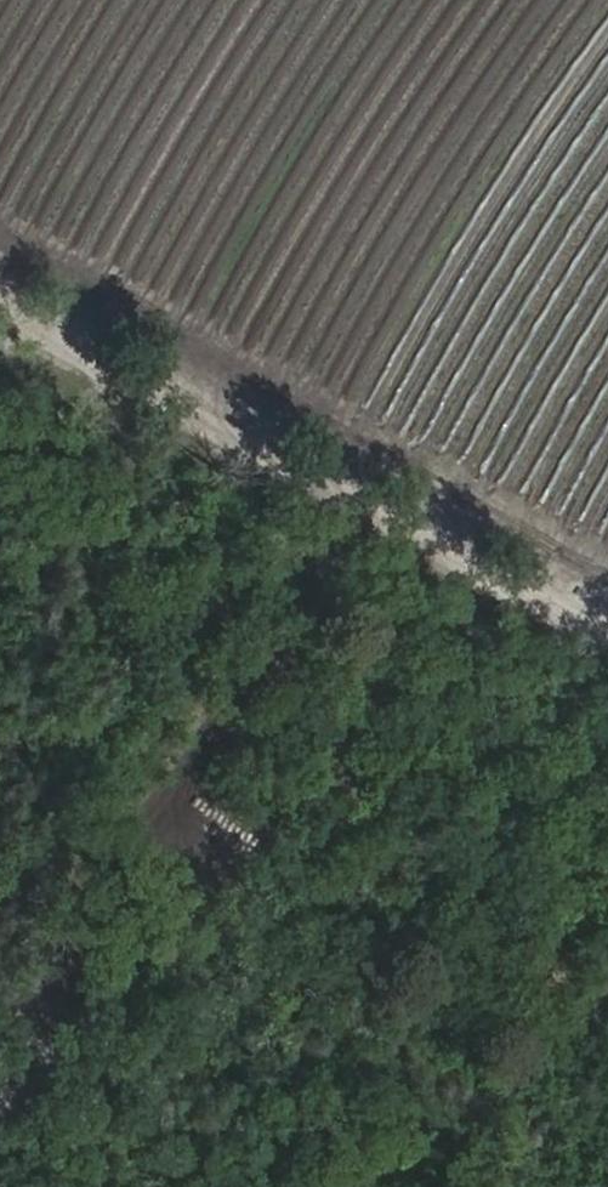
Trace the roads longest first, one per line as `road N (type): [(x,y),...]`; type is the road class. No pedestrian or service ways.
road 1 (track): [(607,648),(0,305)]

